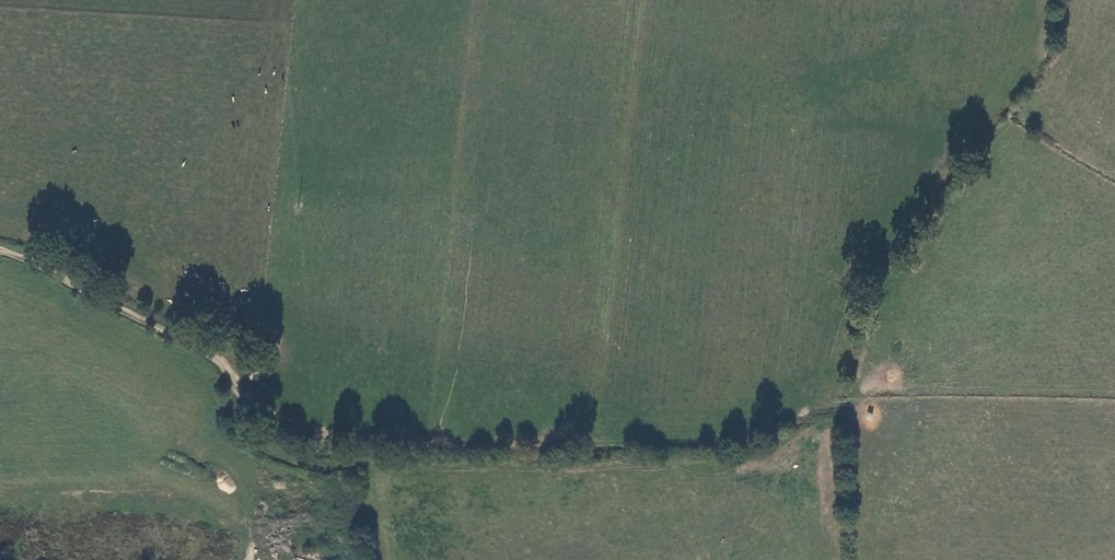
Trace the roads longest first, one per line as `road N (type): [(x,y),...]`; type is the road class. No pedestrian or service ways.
road 1 (track): [(0,252),(199,348),(232,371),(268,416),(337,437)]

